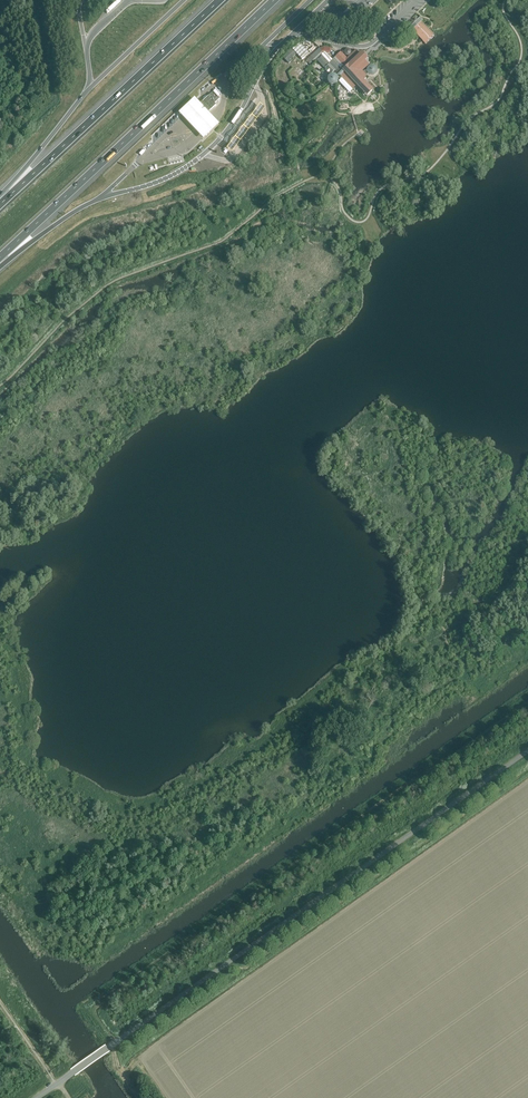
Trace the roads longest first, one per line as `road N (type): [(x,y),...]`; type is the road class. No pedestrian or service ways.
road 1 (unclassified): [(37,1097),(527,750)]
road 2 (motorway): [(0,257),(274,0)]
road 3 (motorway): [(220,0),(0,204)]
road 4 (motorway): [(74,106),(0,204)]
road 5 (motorway): [(0,267),(99,199)]

